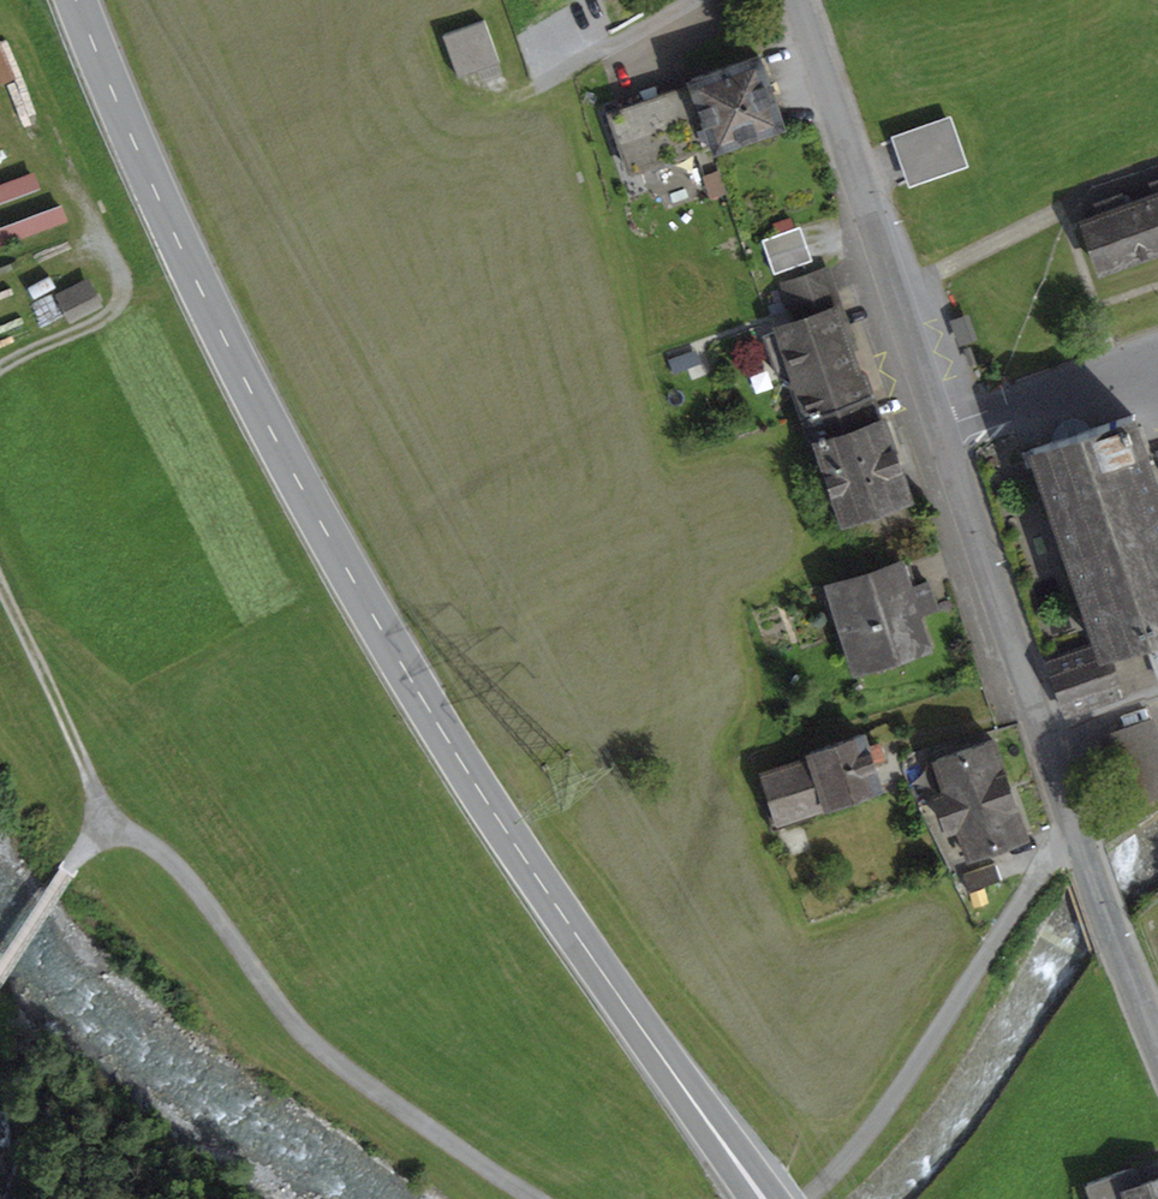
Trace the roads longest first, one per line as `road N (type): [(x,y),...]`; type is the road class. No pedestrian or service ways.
road 1 (secondary): [(76,0),(198,279),(417,690),(494,816),(762,1198)]
road 2 (residential): [(1073,830),(796,0)]
road 3 (residential): [(1157,1048),(1082,856)]
road 4 (track): [(118,825),(73,858),(0,971)]

